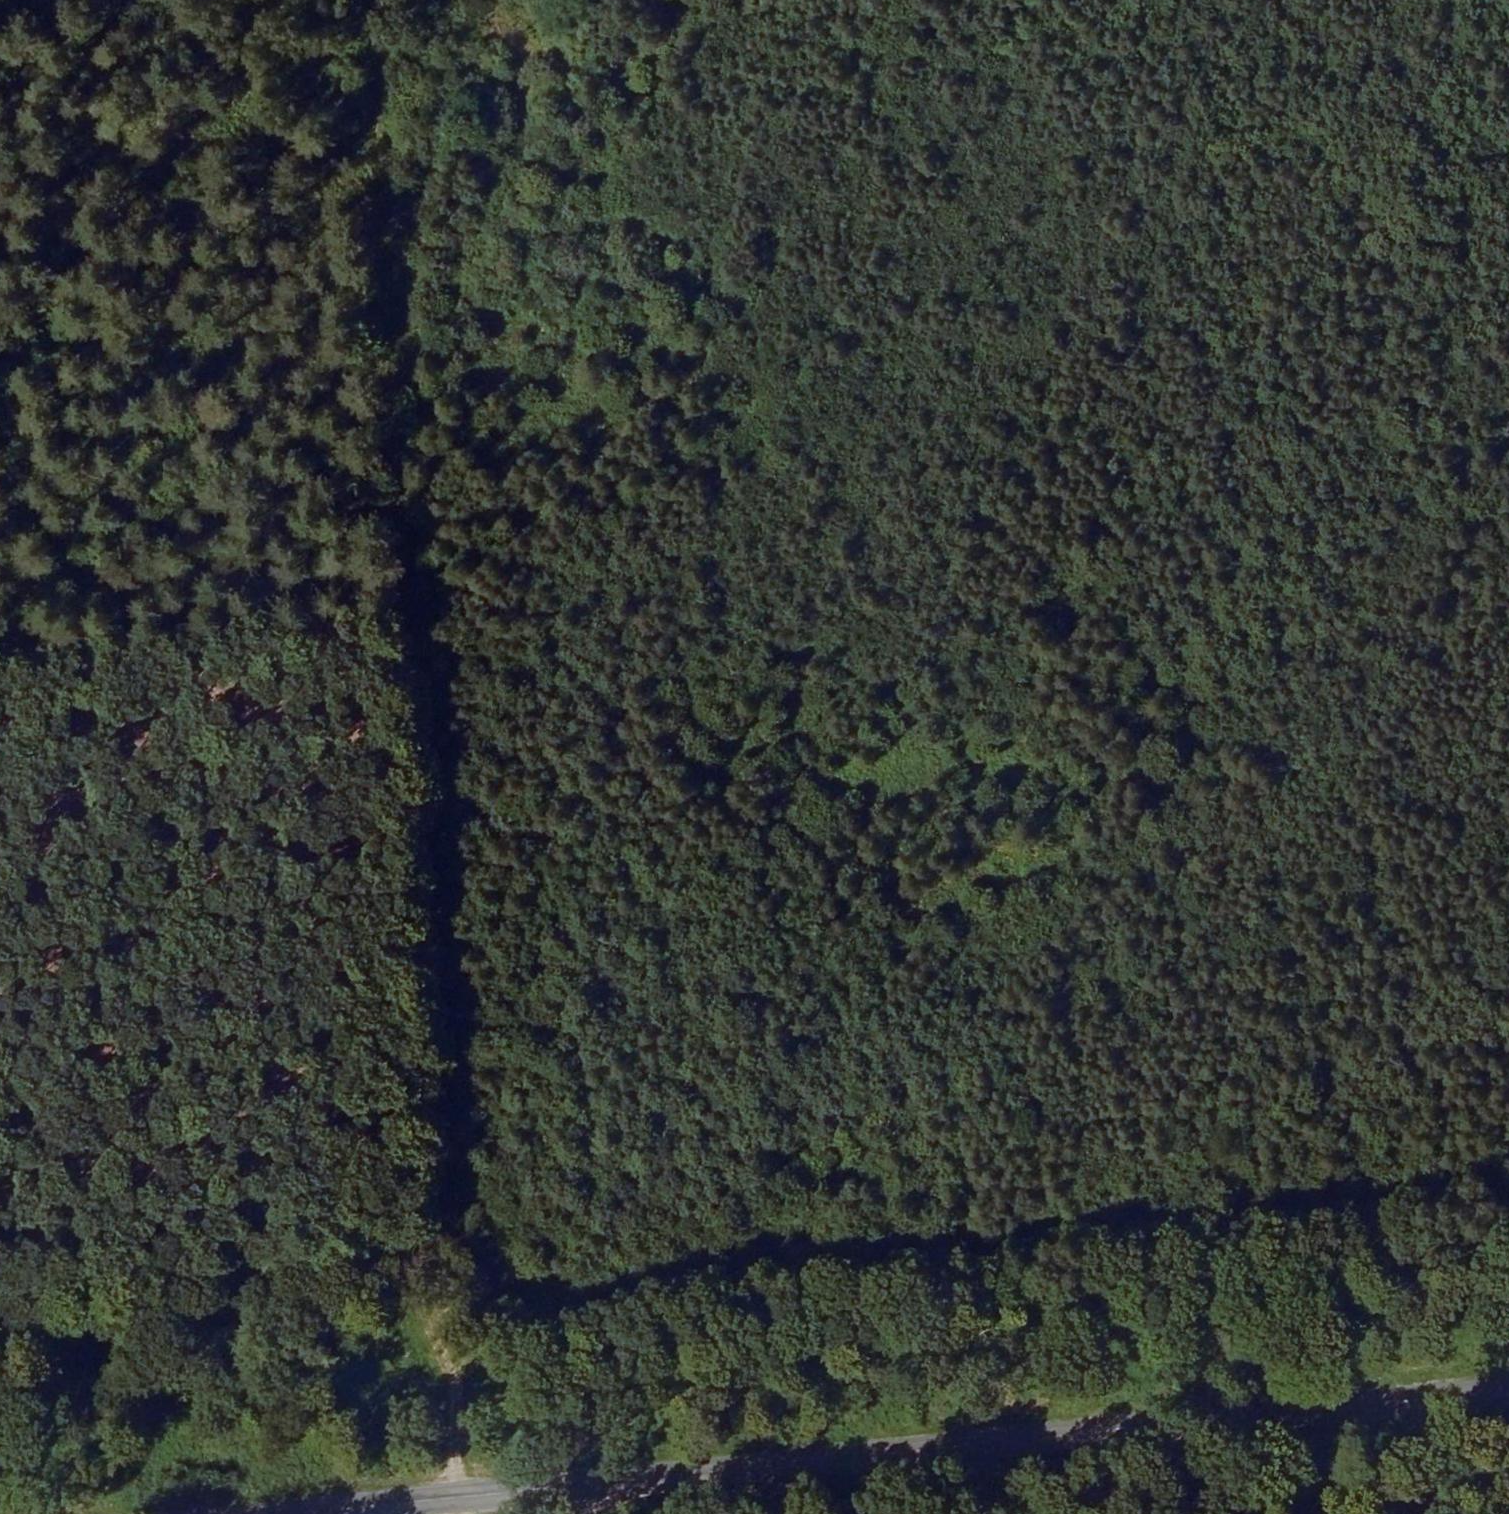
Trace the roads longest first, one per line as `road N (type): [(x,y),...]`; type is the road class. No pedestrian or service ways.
road 1 (track): [(379,0),(383,245),(447,1010),(451,1501)]
road 2 (primary): [(348,1513),(958,1436),(1508,1387)]

